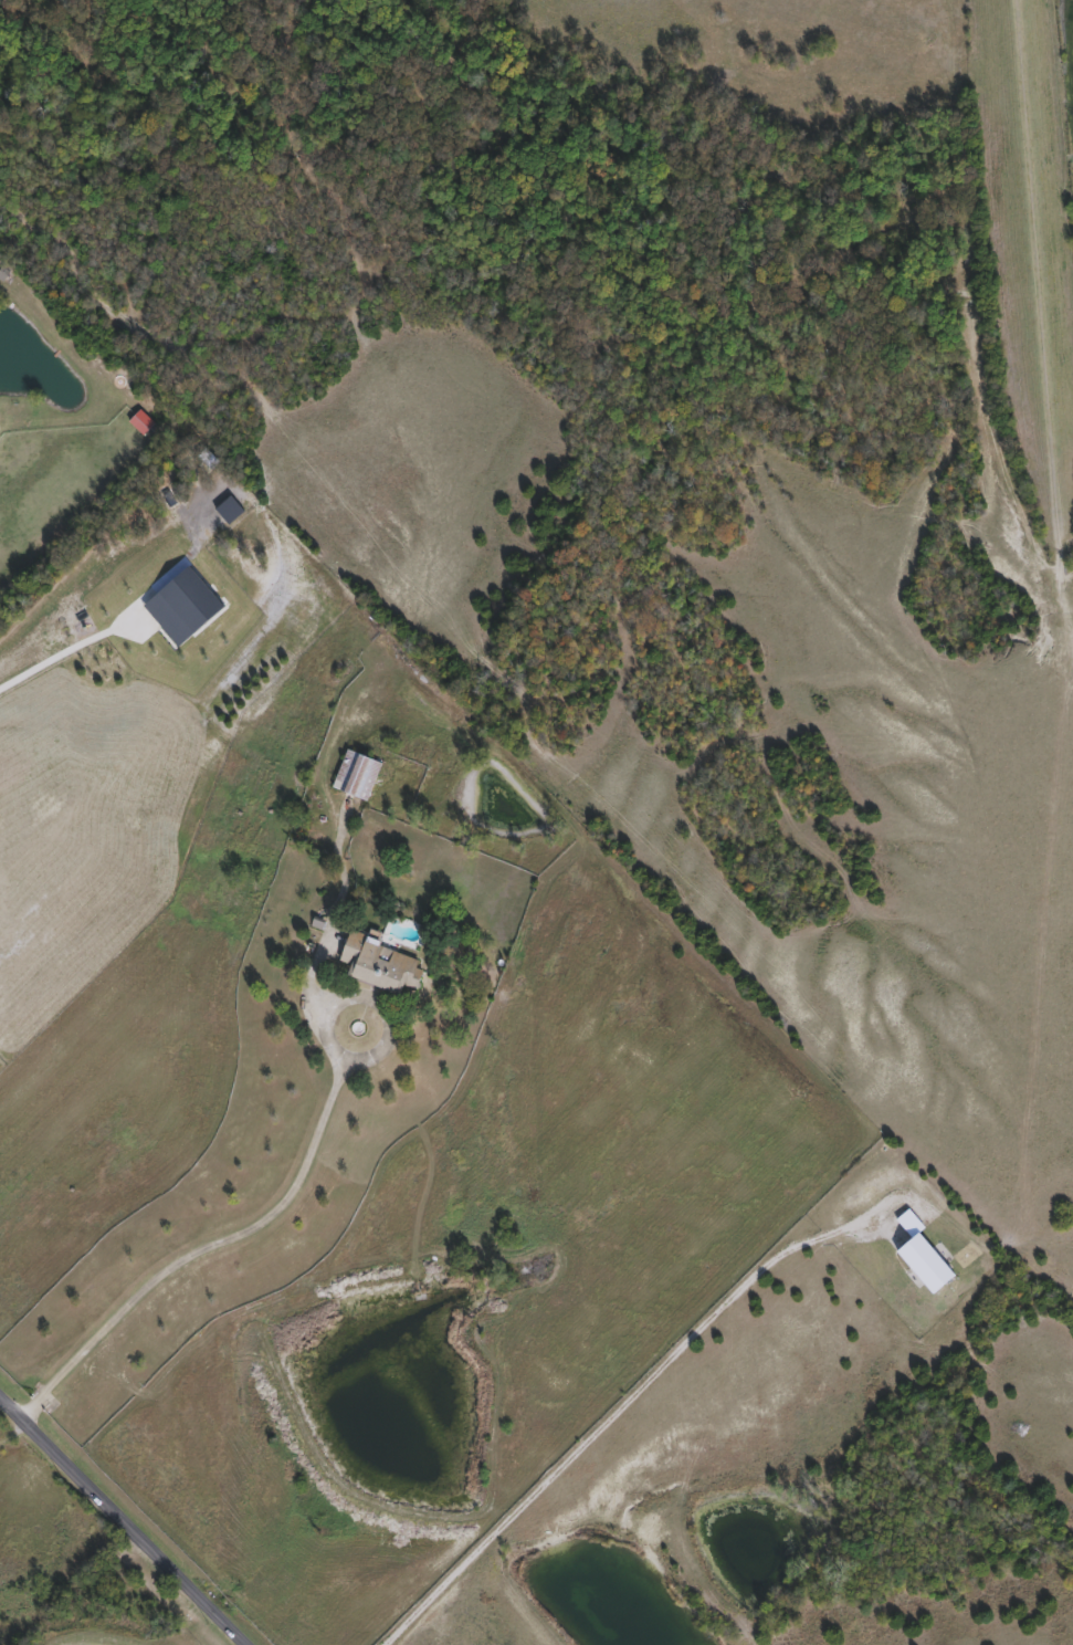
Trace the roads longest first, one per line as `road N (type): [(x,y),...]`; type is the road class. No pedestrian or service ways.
road 1 (residential): [(20,1418),(159,1275),(261,1224),(286,1201),(330,1108),(357,1026)]
road 2 (tertiary): [(0,1398),(244,1644)]

